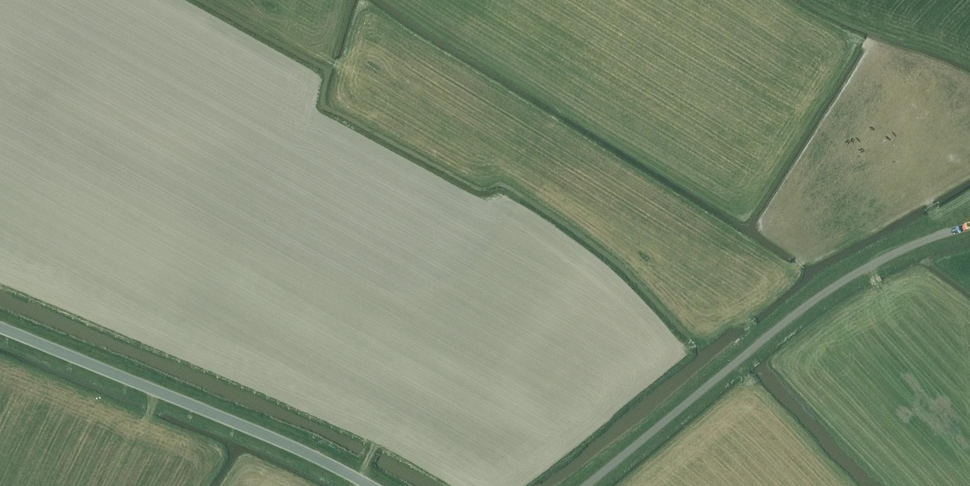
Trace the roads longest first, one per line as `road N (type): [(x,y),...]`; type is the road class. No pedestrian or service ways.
road 1 (tertiary): [(370,485),(0,328)]

